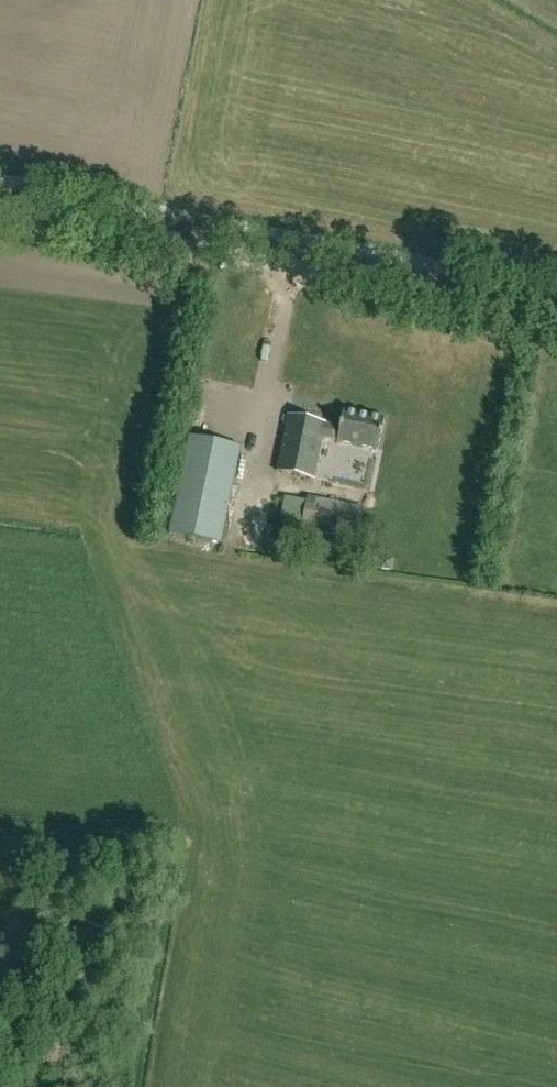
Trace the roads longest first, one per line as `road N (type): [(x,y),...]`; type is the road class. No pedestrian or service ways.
road 1 (tertiary): [(556,311),(0,194)]

